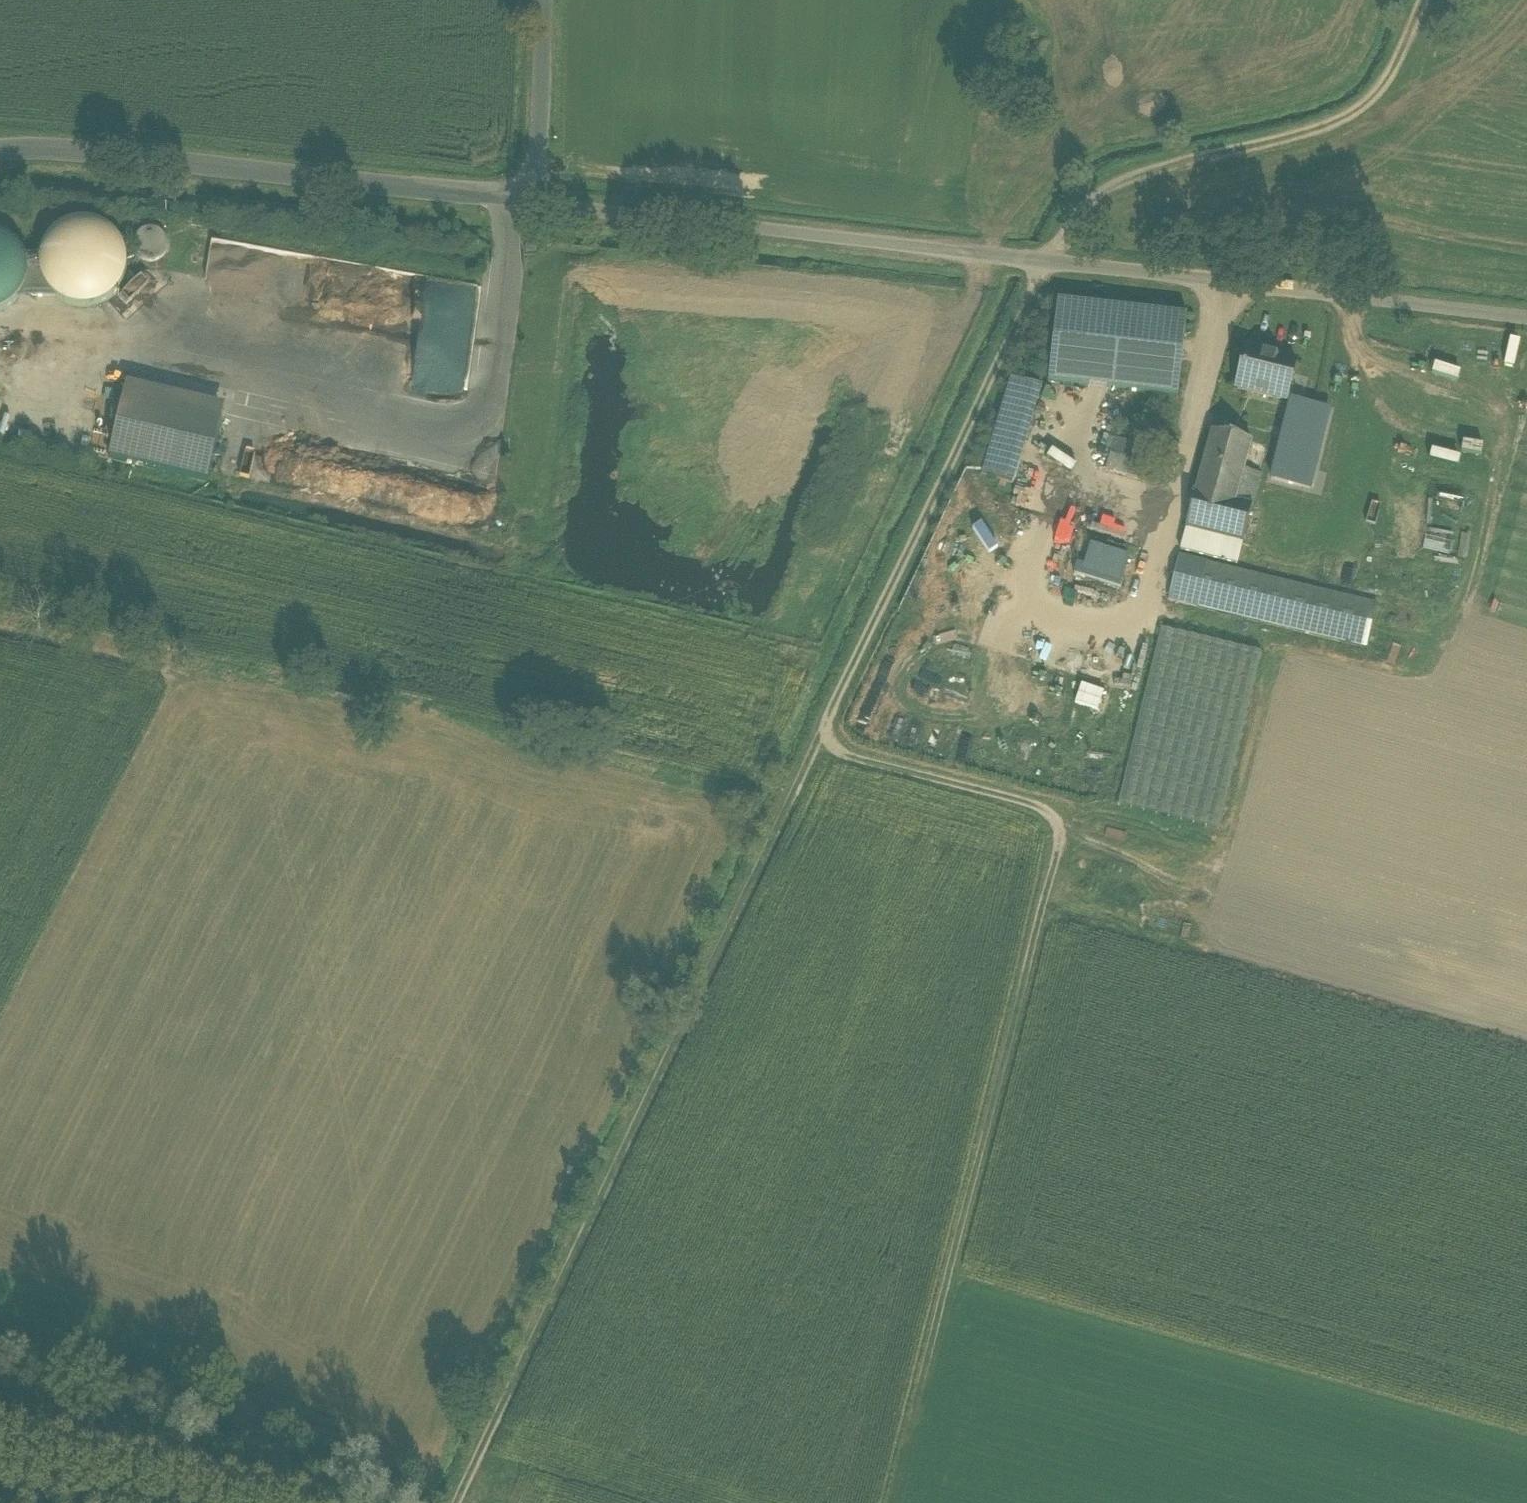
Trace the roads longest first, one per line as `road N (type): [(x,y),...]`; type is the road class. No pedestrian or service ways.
road 1 (track): [(1046,263),(454,1502)]
road 2 (unclassified): [(539,203),(1526,322)]
road 3 (unclassified): [(0,150),(539,203)]
road 4 (track): [(1046,263),(1075,211),(1137,168),(1348,118),(1388,84),(1424,0)]
road 5 (track): [(817,744),(1088,817)]
road 6 (unclassified): [(539,203),(545,0)]

